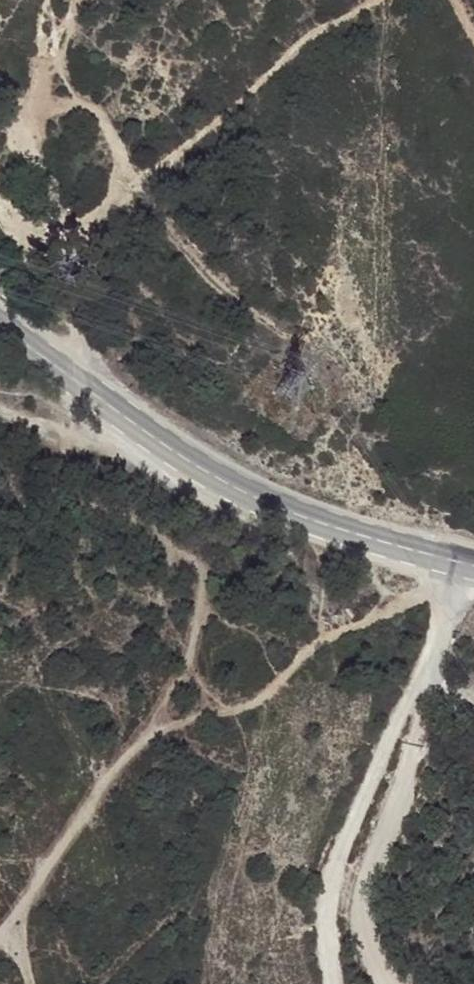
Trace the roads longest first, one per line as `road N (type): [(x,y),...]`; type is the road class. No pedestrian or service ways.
road 1 (secondary): [(0,327),(190,462),(278,507),(460,564)]
road 2 (track): [(424,671),(323,886),(328,983)]
road 3 (track): [(424,671),(423,715),(356,893),(354,917),(385,983)]
road 4 (track): [(0,216),(32,231),(53,203),(0,98)]
road 5 (track): [(0,402),(46,431),(108,447),(153,437)]

